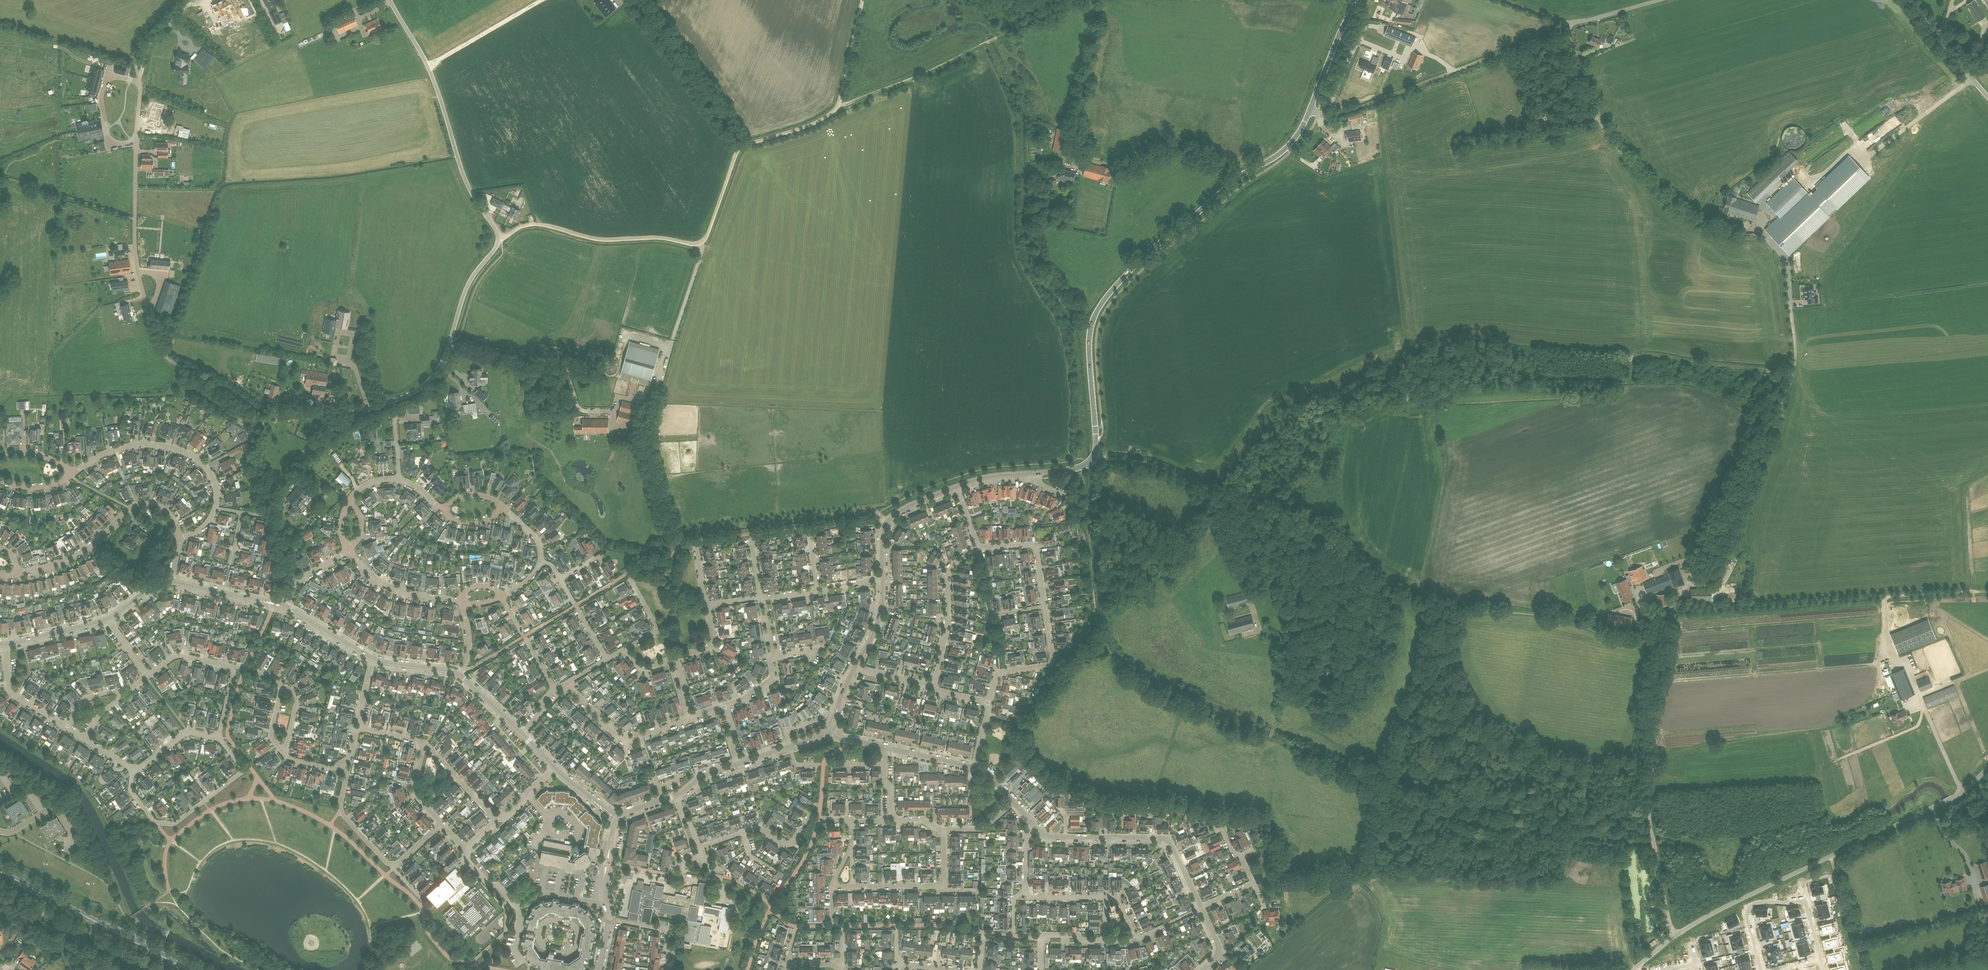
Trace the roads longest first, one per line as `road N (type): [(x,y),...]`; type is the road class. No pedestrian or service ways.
road 1 (unclassified): [(296,461),(336,424),(435,374),(470,282),(498,244),(461,169),(431,76),(390,0)]
road 2 (tertiary): [(1037,473),(1093,459),(1090,332),(1105,300),(1238,179),(1289,147),(1310,112)]
road 3 (unclassified): [(1675,936),(1952,798),(1987,767)]
road 4 (track): [(1669,609),(1780,411),(1795,349),(1790,308)]
road 5 (track): [(1230,538),(1452,612),(1549,615)]
road 6 (track): [(1669,609),(1987,591)]
road 7 (track): [(1567,27),(1323,115)]
road 8 (residential): [(248,403),(162,351),(138,272),(135,219)]
road 9 (primary): [(187,969),(0,872)]
road 10 (track): [(702,241),(741,146),(807,125),(837,106)]
road 11 (track): [(702,241),(600,238),(537,223),(499,237)]
road 12 (residential): [(134,771),(137,799),(156,823),(173,825),(242,773),(219,738)]
road 13 (residential): [(72,473),(124,447),(174,447),(208,470),(216,508)]
road 14 (unclassified): [(1675,936),(1650,823),(1652,759)]
road 15 (residential): [(1200,908),(1168,842),(1065,837)]
road 16 (track): [(1093,459),(1157,467),(1182,479),(1221,505),(1230,538)]
road 17 (residential): [(219,738),(230,667),(179,656),(147,676)]
road 18 (residential): [(934,686),(948,629),(948,569),(979,550)]
road 19 (residential): [(568,687),(620,738),(689,719)]
road 20 (residential): [(990,703),(999,674),(1051,664),(1045,607)]
road 21 (tertiary): [(883,579),(888,522),(955,487)]
road 22 (residential): [(19,573),(81,552),(129,508)]
road 23 (residential): [(462,602),(395,589),(349,552)]
road 24 (unclassified): [(1987,97),(1908,0)]
road 25 (residential): [(394,867),(343,815),(341,764)]
road 26 (residential): [(1310,112),(1326,111),(1358,40),(1385,52)]
road 27 (tertiary): [(1310,112),(1358,0)]
road 28 (residential): [(141,84),(111,77),(102,96),(111,139),(136,144)]

